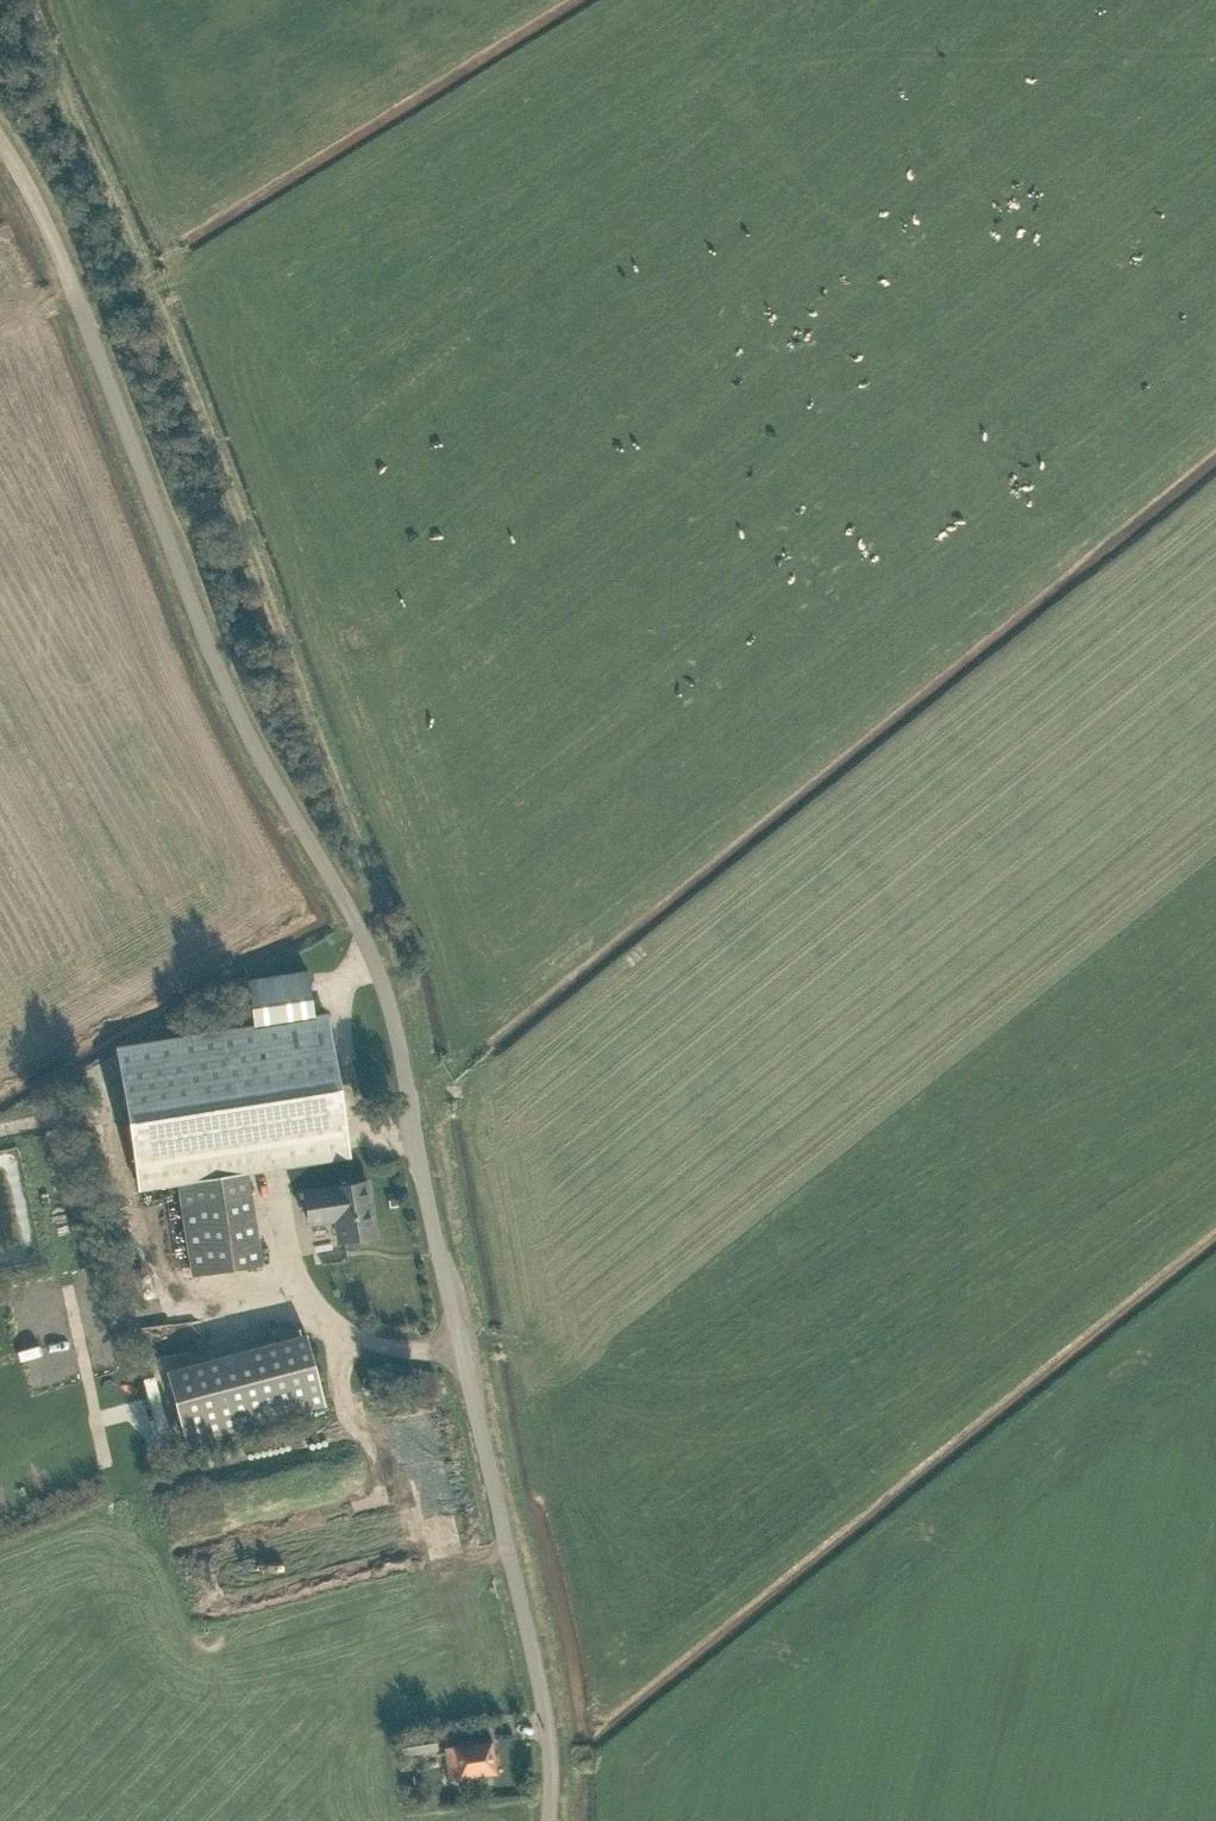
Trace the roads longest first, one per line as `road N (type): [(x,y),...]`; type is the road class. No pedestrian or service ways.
road 1 (unclassified): [(549,1820),(549,1779),(512,1549),(389,1008),(349,909),(256,751),(166,551),(30,190),(0,144)]

